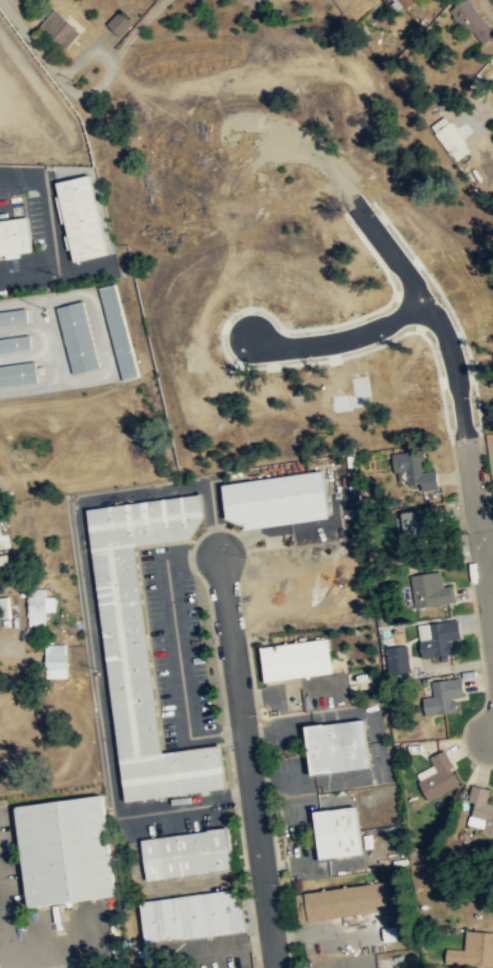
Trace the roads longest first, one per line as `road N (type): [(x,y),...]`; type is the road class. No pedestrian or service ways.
road 1 (residential): [(356,205),(430,305),(453,356),(492,640)]
road 2 (residential): [(220,552),(275,967)]
road 3 (residential): [(430,305),(324,344),(284,348),(249,336)]
road 4 (residential): [(3,0),(76,93),(98,91),(122,50)]

